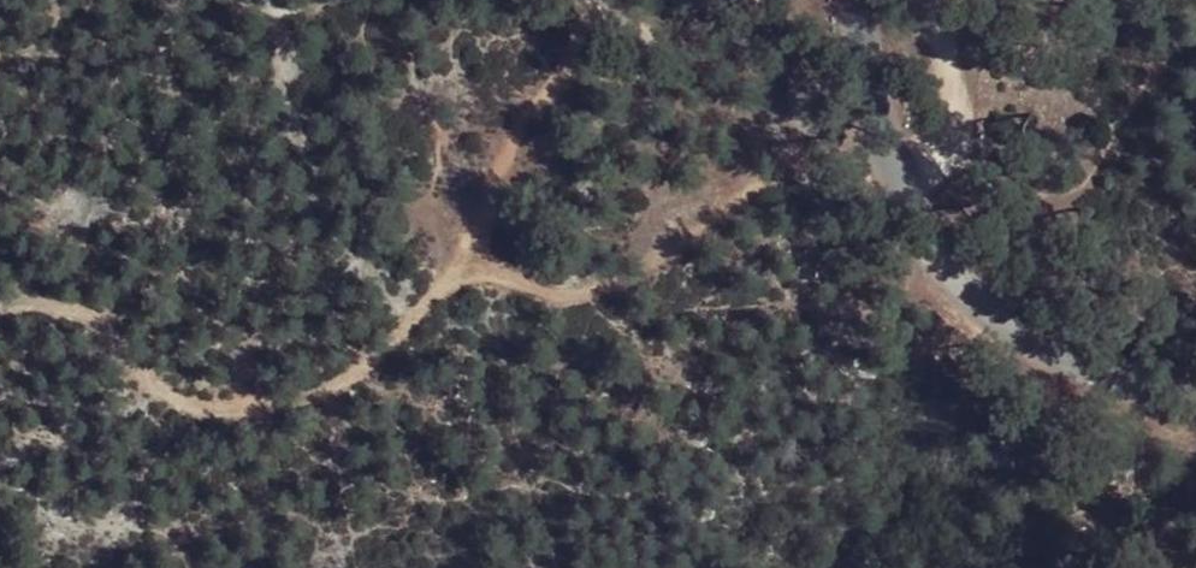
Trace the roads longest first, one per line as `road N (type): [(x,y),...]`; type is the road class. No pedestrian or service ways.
road 1 (unclassified): [(1195,403),(1104,378),(1019,331),(943,264),(893,163),(860,0)]

